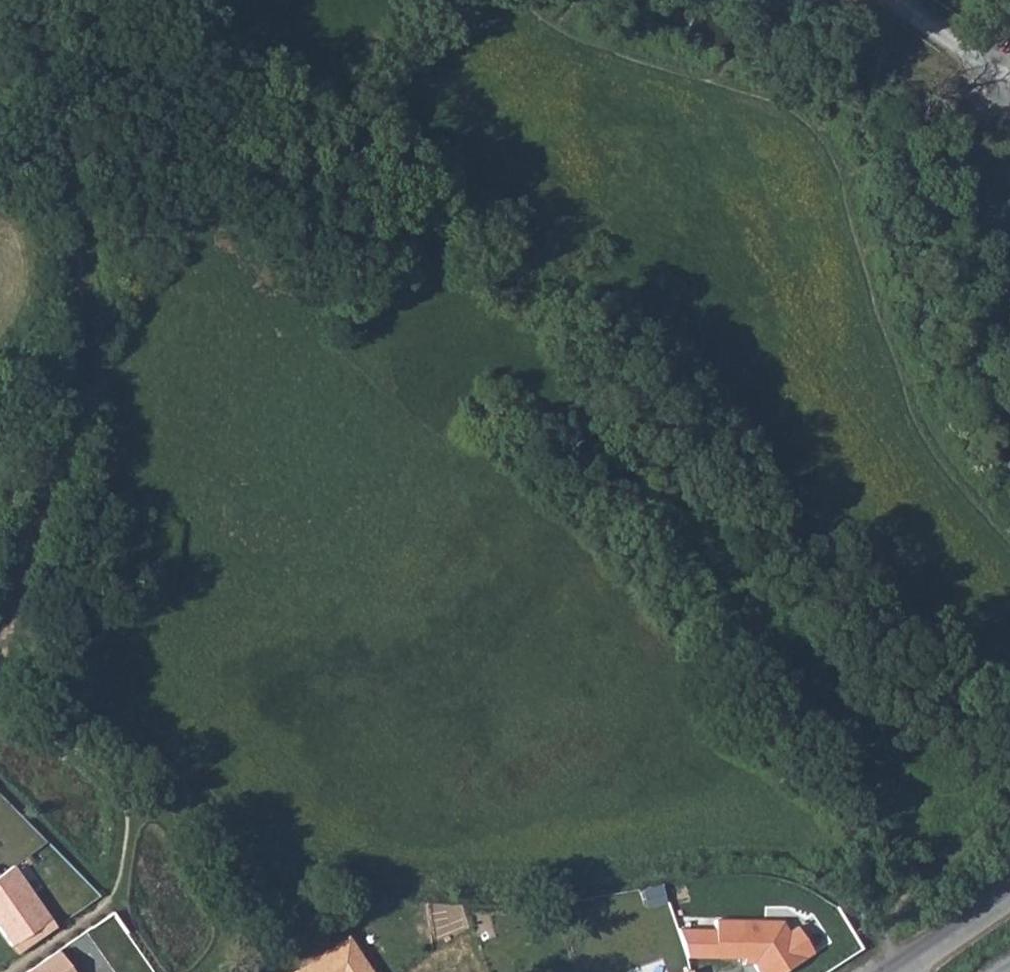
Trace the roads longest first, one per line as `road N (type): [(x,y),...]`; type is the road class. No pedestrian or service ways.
road 1 (track): [(0,620),(27,544),(80,314),(72,199),(6,0)]
road 2 (tertiary): [(892,971),(1009,891)]

